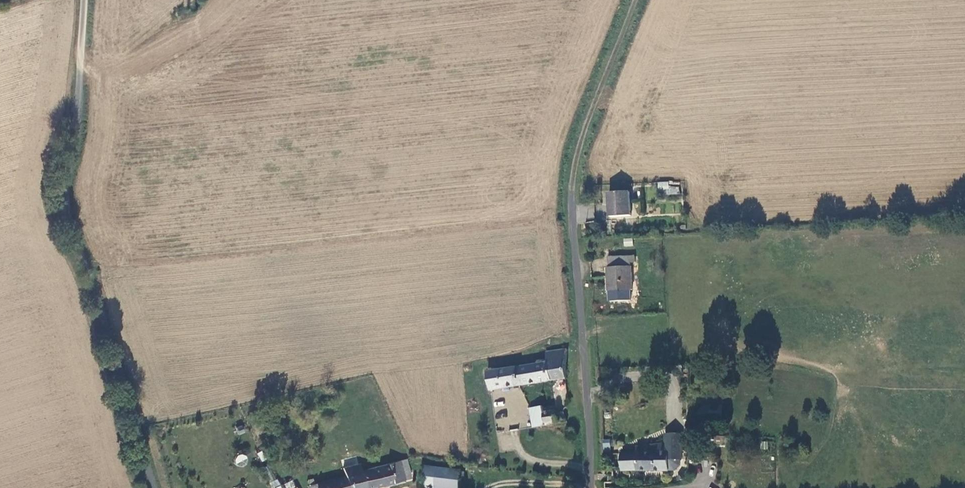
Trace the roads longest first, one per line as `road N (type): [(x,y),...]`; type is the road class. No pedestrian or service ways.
road 1 (residential): [(84,0),(68,218),(154,487)]
road 2 (residential): [(591,487),(572,206)]
road 3 (track): [(572,206),(573,171),(638,0)]

